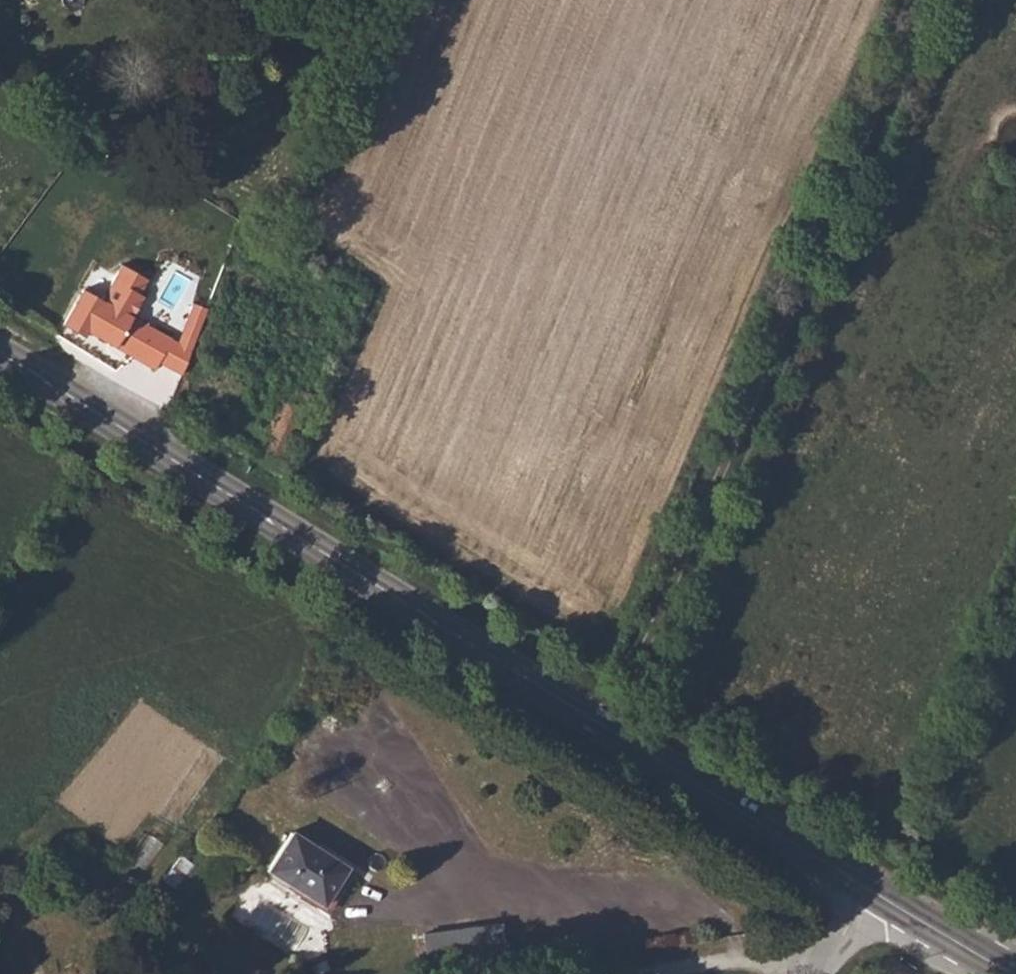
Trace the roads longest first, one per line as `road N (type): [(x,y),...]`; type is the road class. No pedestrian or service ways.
road 1 (secondary): [(0,358),(872,895)]
road 2 (track): [(609,731),(921,0)]
road 3 (secondary): [(872,895),(1010,973)]
road 4 (unclassified): [(678,973),(755,965),(804,973)]

